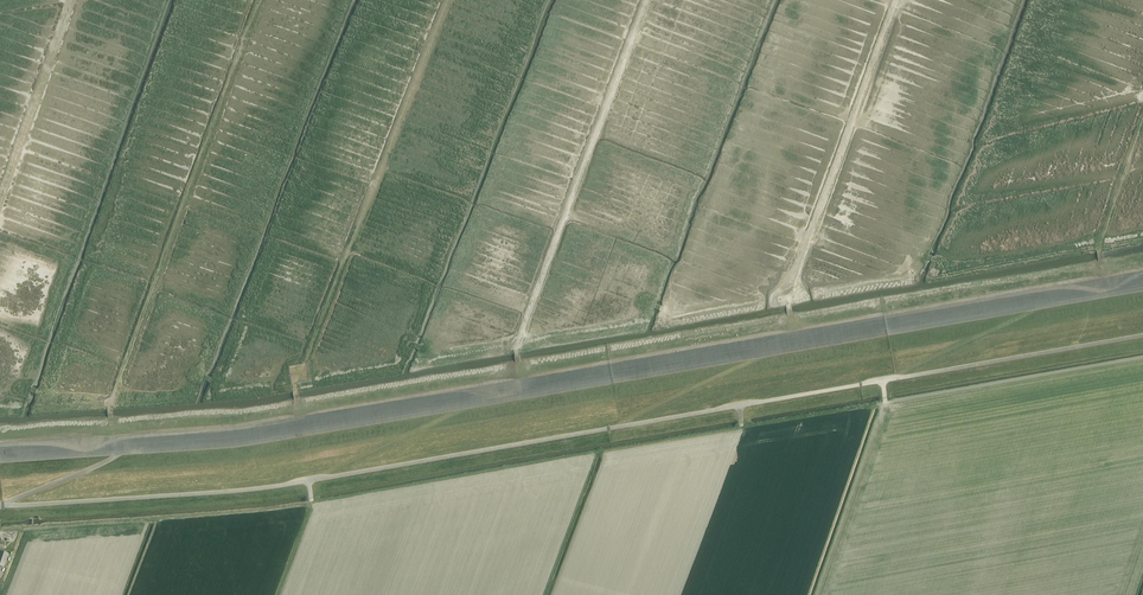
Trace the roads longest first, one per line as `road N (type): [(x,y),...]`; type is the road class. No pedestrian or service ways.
road 1 (track): [(0,461),(244,444),(1142,288)]
road 2 (track): [(314,479),(468,406)]
road 3 (track): [(886,380),(1035,307)]
road 4 (track): [(616,427),(763,354)]

